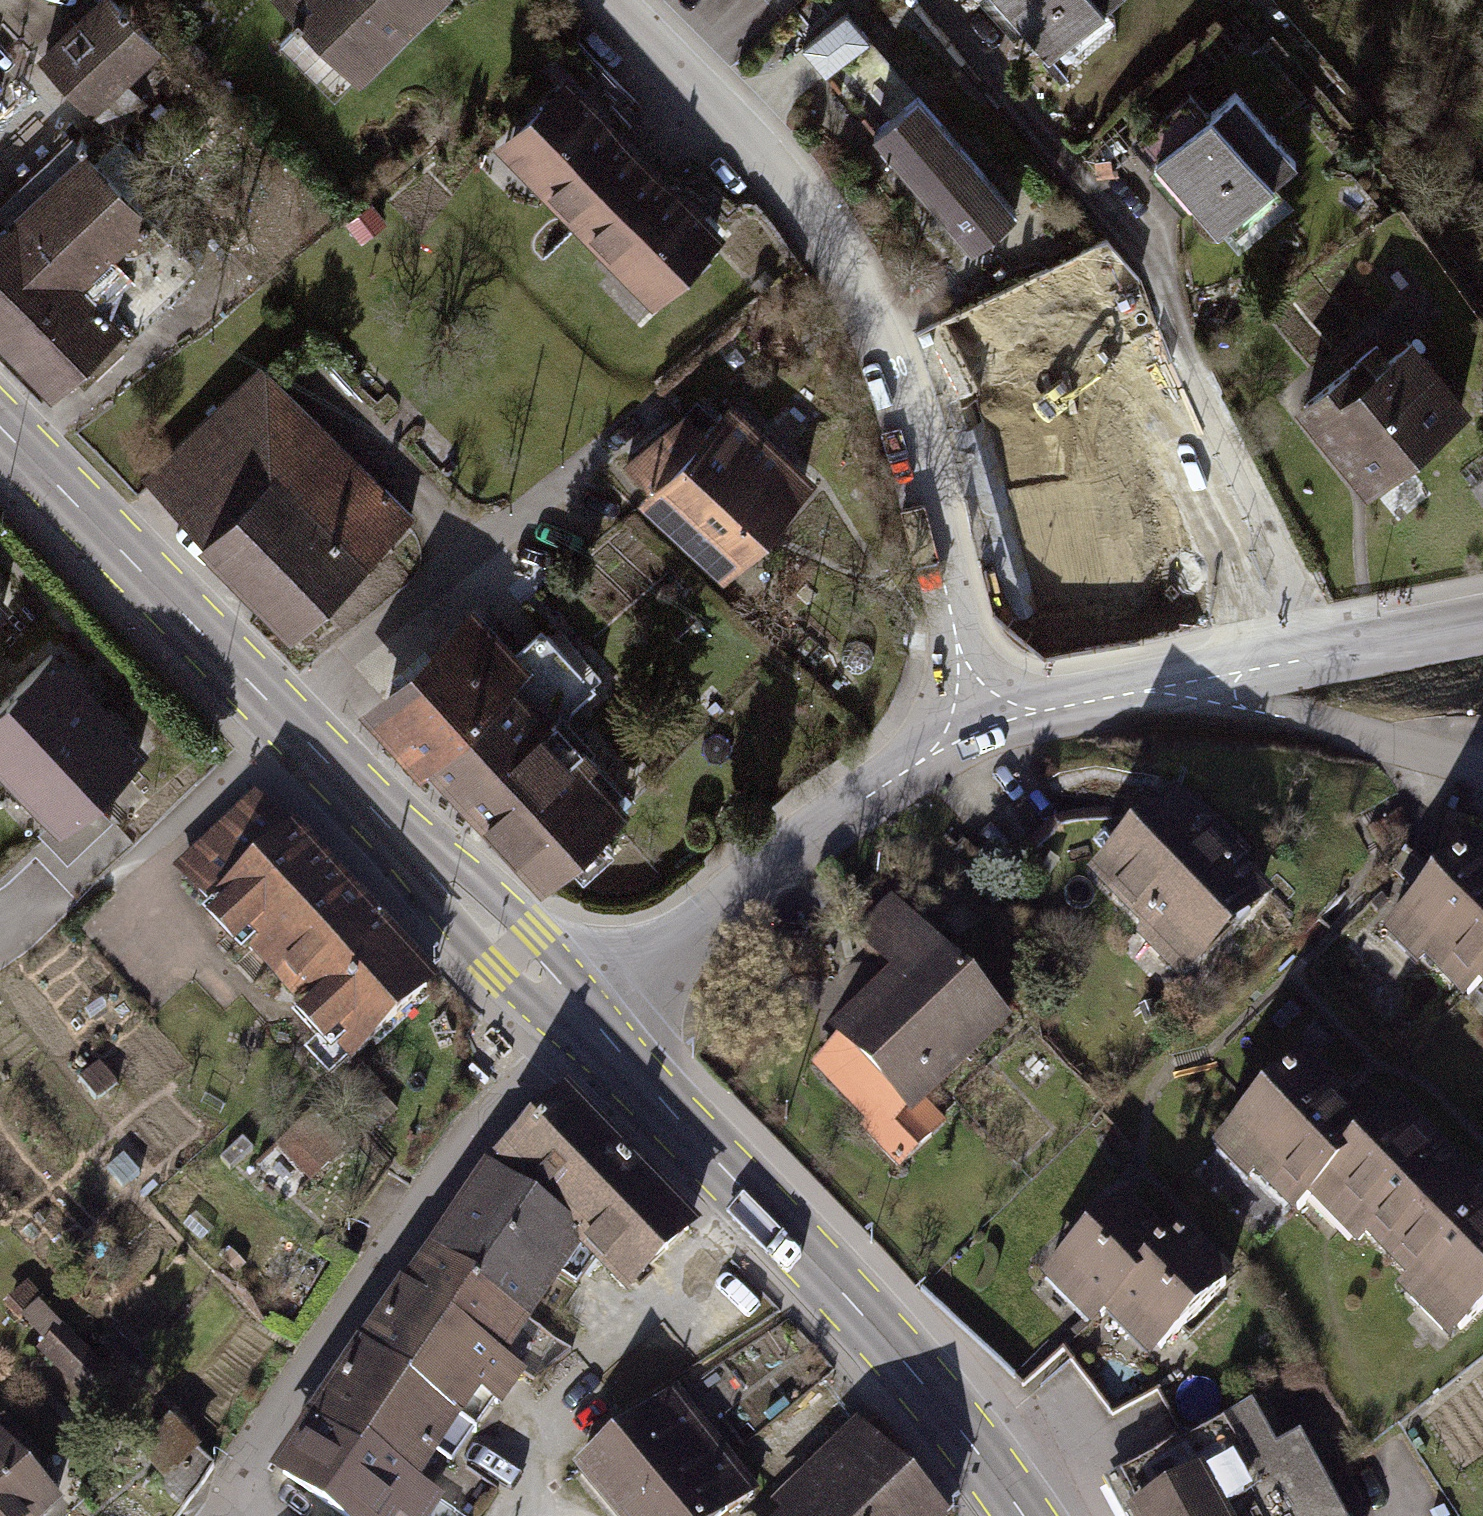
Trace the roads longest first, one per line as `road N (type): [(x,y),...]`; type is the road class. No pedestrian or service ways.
road 1 (residential): [(989,732),(969,684),(950,581),(880,334),(815,217),(605,0)]
road 2 (primary): [(591,1025),(0,428)]
road 3 (primary): [(1029,1515),(986,1449),(862,1310),(591,1025)]
road 4 (residential): [(591,1025),(474,1139),(212,1515)]
road 5 (residential): [(989,732),(843,823),(591,1025)]
road 6 (residential): [(1482,769),(1232,706),(1221,679)]
road 7 (residential): [(1482,626),(1221,679)]
road 8 (residential): [(1221,679),(1104,696),(989,732)]

